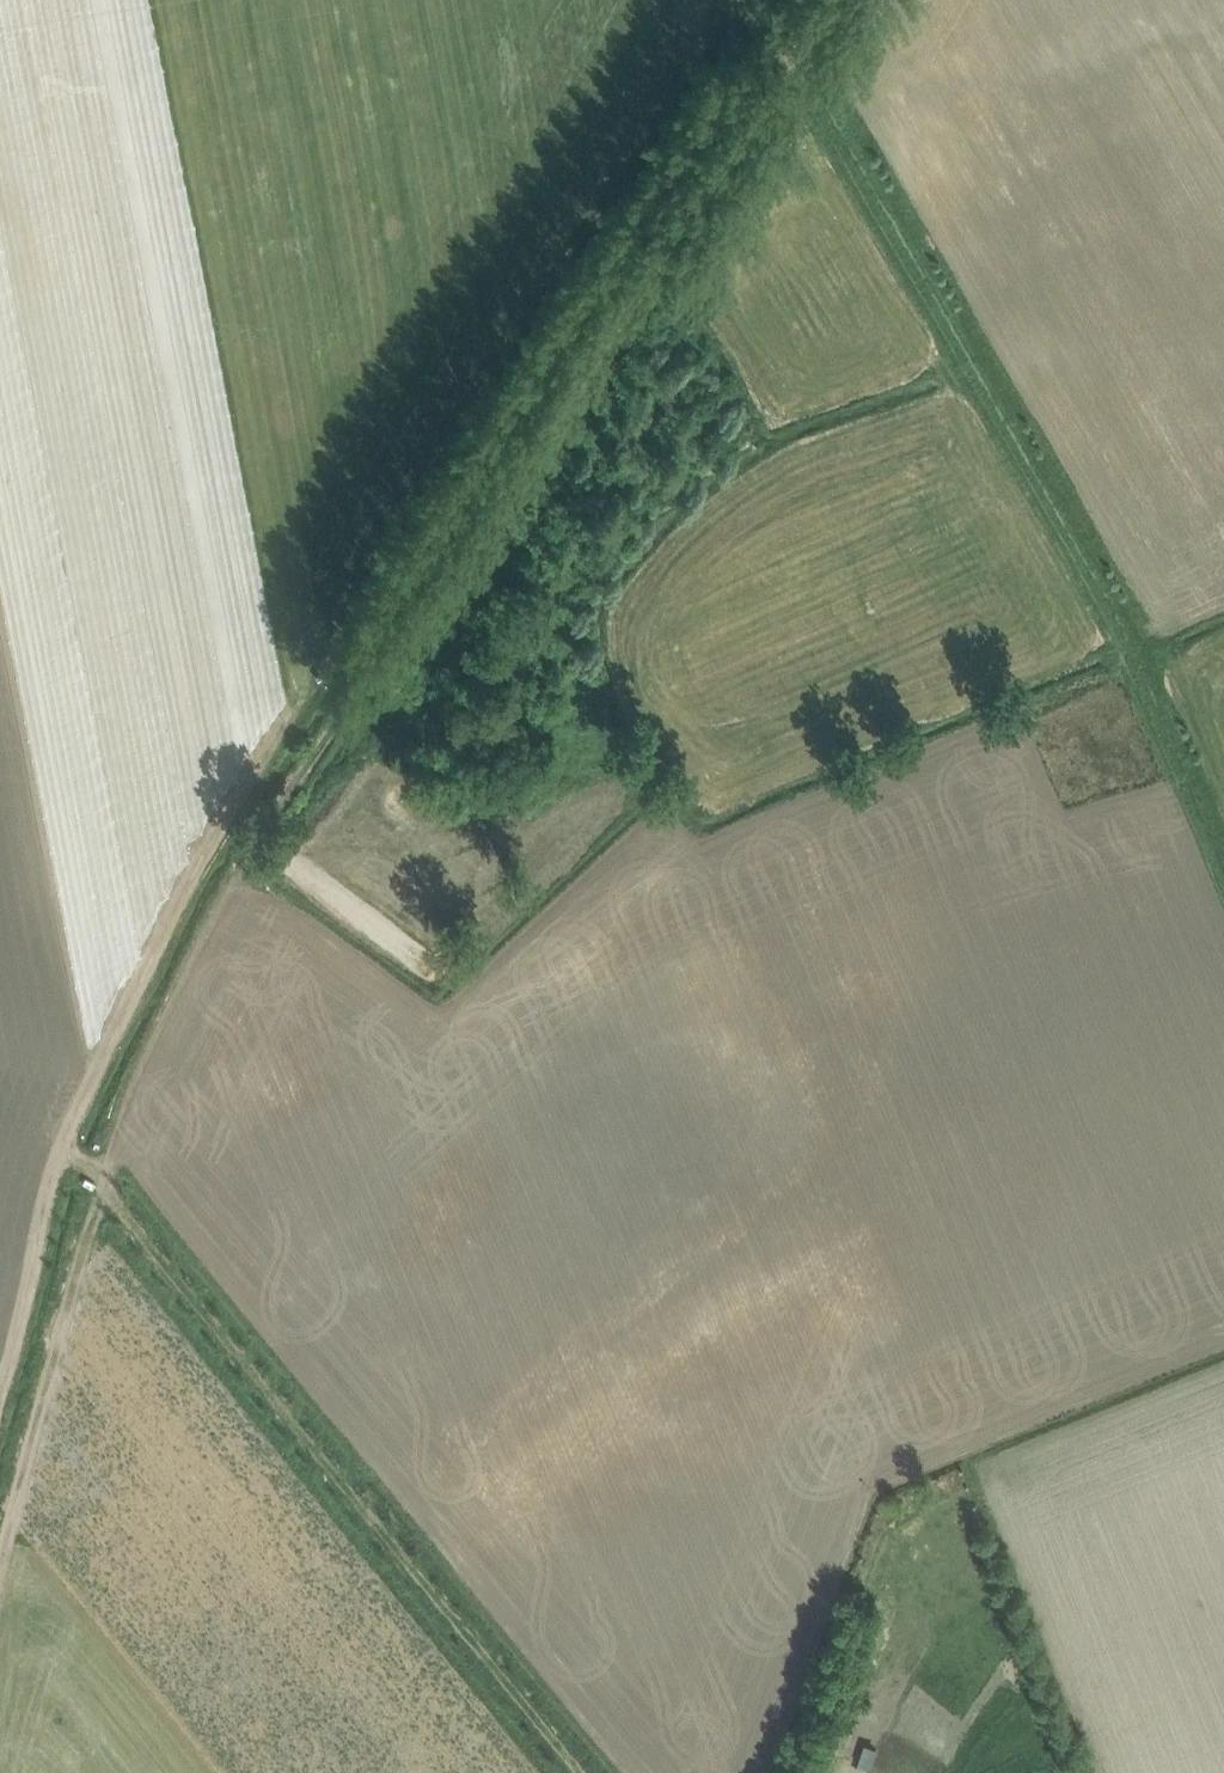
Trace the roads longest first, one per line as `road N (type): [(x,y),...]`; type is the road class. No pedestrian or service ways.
road 1 (track): [(789,71),(643,305),(191,981),(101,1185),(403,1540)]

